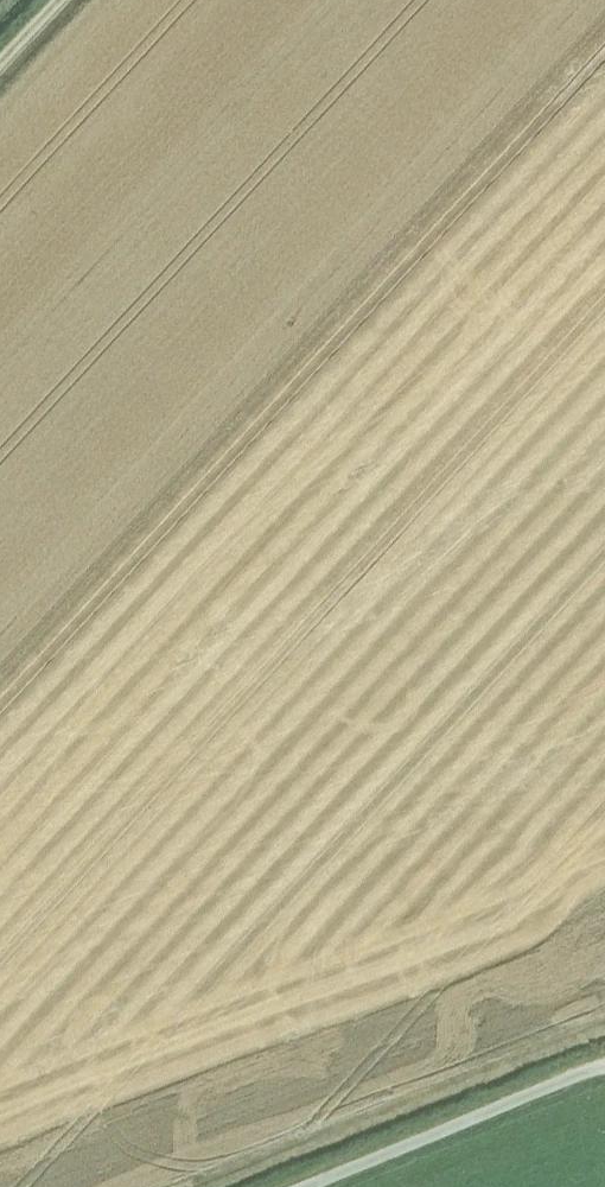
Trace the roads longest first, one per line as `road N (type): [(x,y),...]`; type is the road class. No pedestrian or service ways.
road 1 (unclassified): [(604,1066),(306,1186)]

